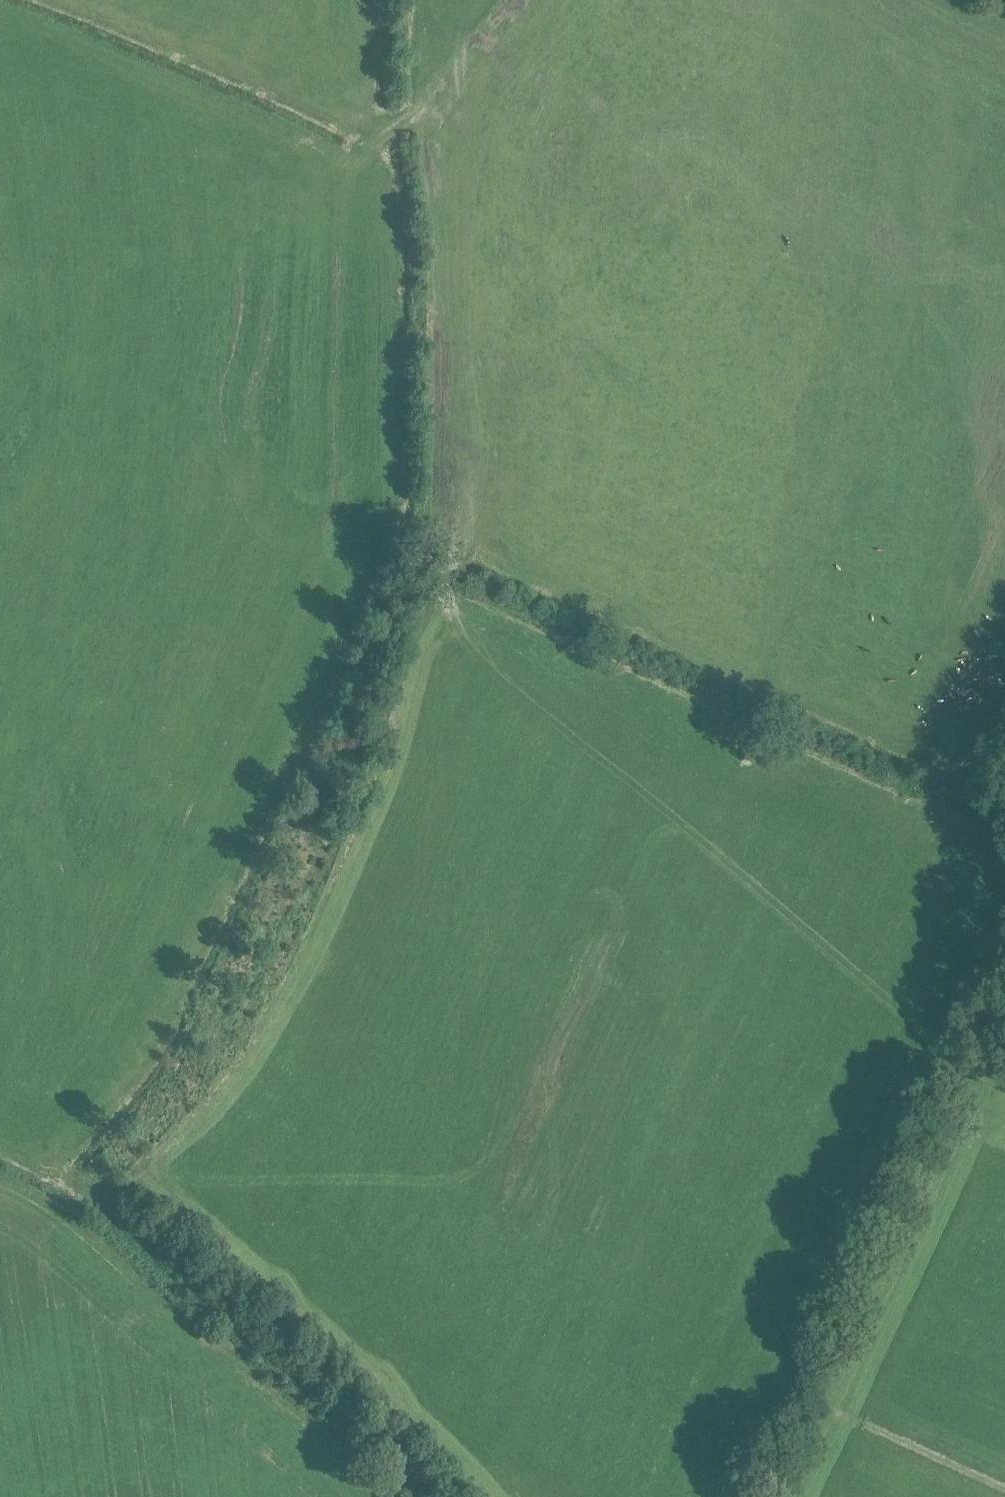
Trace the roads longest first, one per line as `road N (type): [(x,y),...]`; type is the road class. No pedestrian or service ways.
road 1 (track): [(80,0),(383,133),(461,90),(560,0)]
road 2 (track): [(365,122),(373,99),(378,0)]

